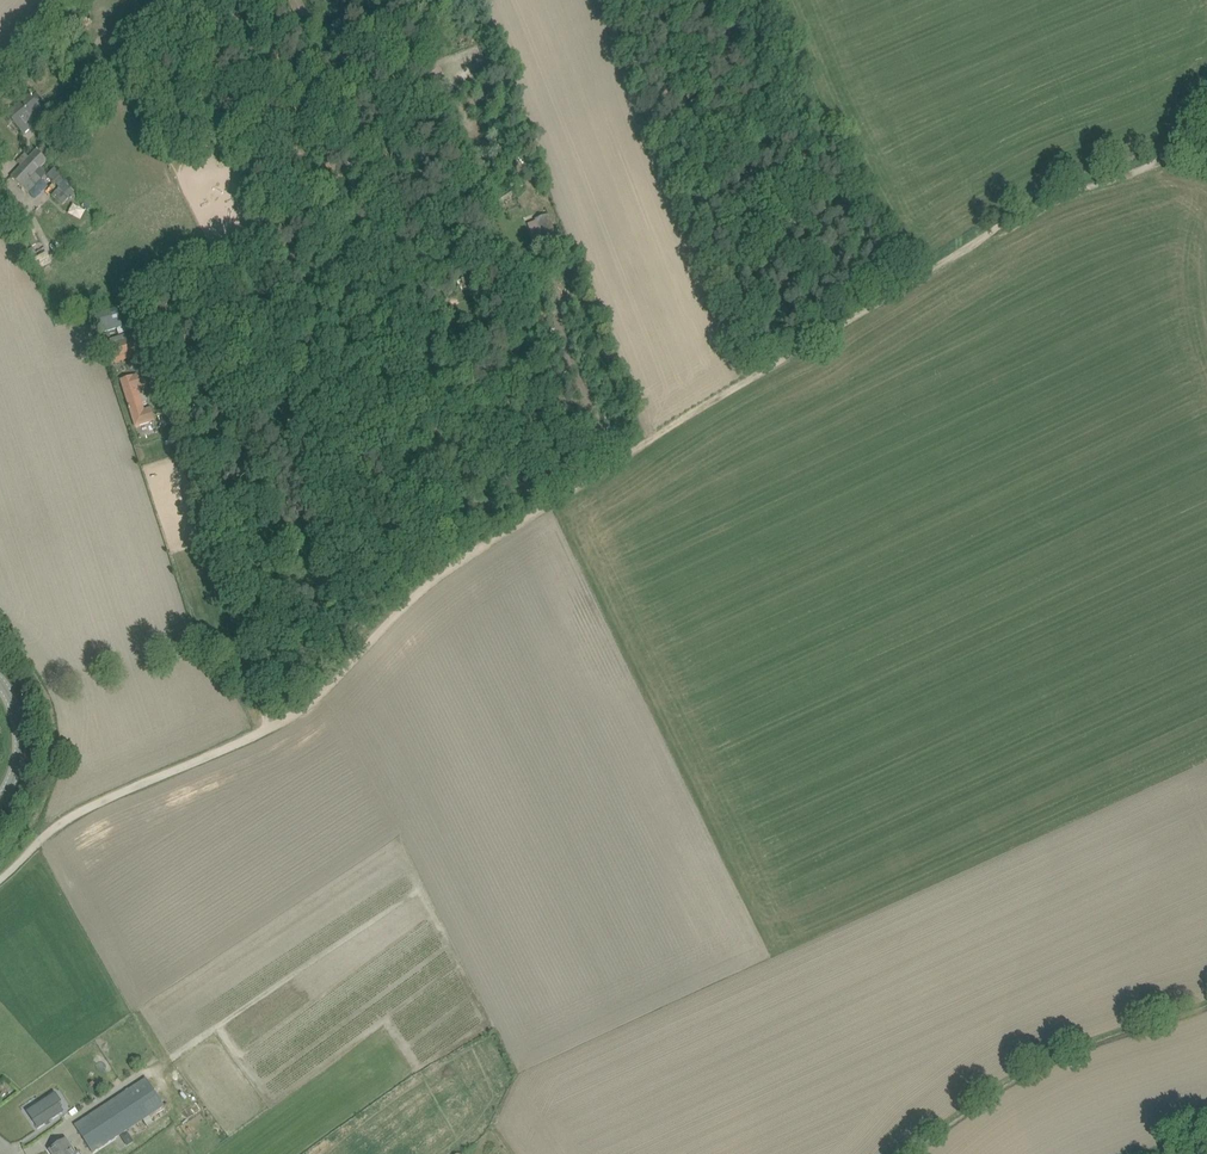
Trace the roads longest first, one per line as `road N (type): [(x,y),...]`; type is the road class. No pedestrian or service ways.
road 1 (track): [(1206,133),(1145,170),(1065,189),(673,416),(440,576),(302,710),(59,823),(0,878)]
road 2 (unclassified): [(0,93),(85,0)]
road 3 (unclassified): [(0,796),(16,745),(0,680)]

